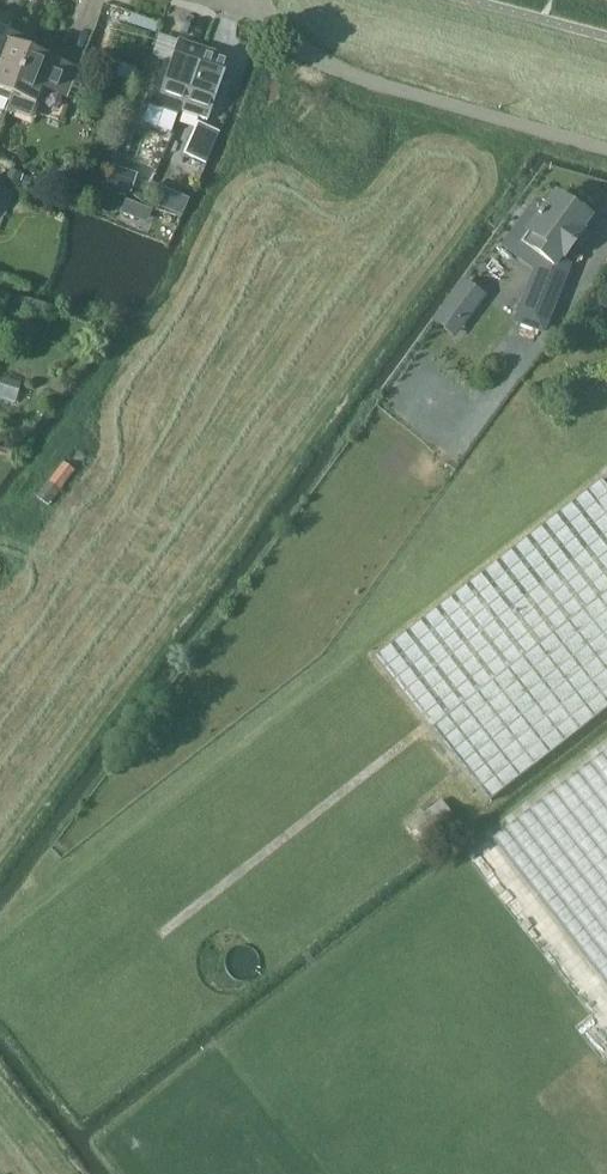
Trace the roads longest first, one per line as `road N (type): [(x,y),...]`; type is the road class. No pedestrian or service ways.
road 1 (unclassified): [(606,145),(380,84),(309,53),(244,5)]

